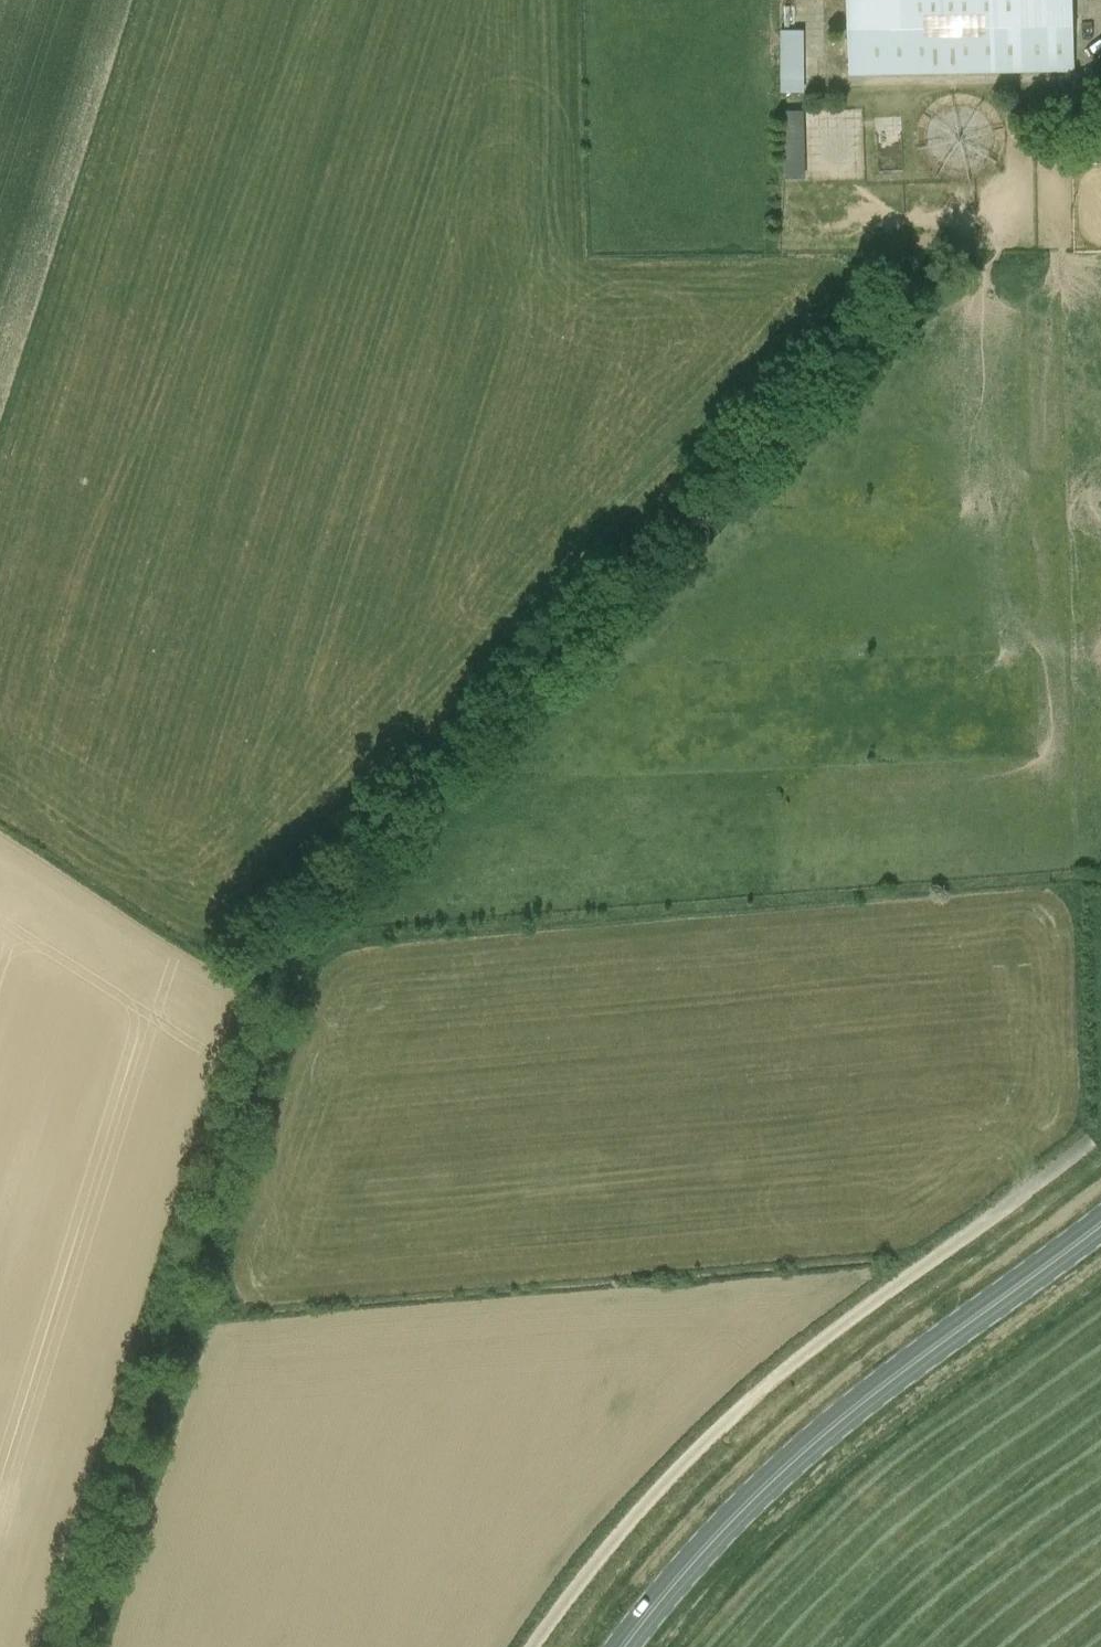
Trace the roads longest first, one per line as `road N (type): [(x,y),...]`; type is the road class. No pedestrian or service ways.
road 1 (unclassified): [(530,1646),(598,1557),(733,1414),(1087,1146)]
road 2 (primary): [(623,1646),(674,1582),(839,1419),(1100,1223)]

